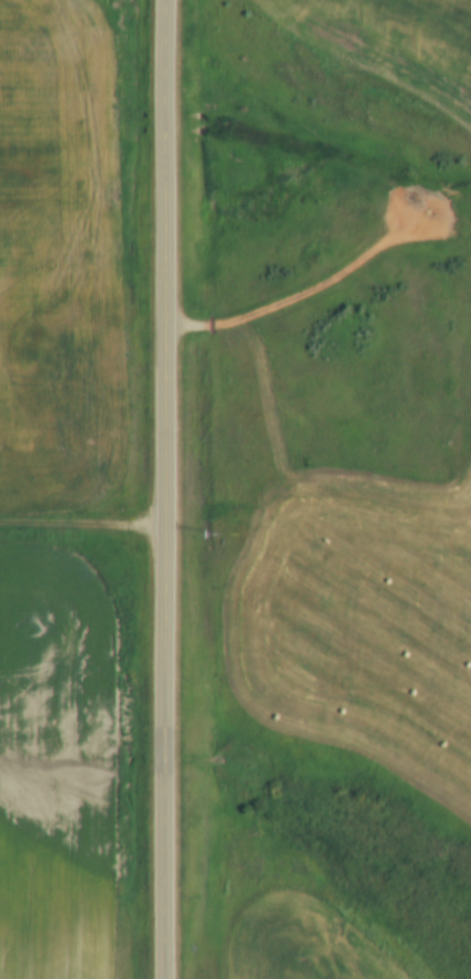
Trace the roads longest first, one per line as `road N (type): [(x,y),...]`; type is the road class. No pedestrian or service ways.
road 1 (tertiary): [(166,0),(164,978)]
road 2 (track): [(167,328),(212,329),(274,310),(347,274),(418,223)]
road 3 (track): [(166,531),(0,529)]

